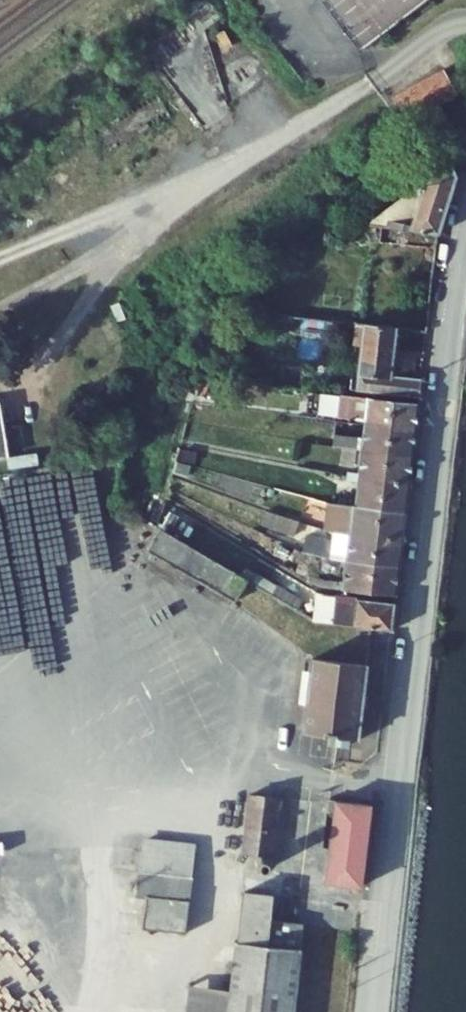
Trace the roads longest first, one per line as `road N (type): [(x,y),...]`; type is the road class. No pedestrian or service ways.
road 1 (unclassified): [(465,221),(376,1011)]

